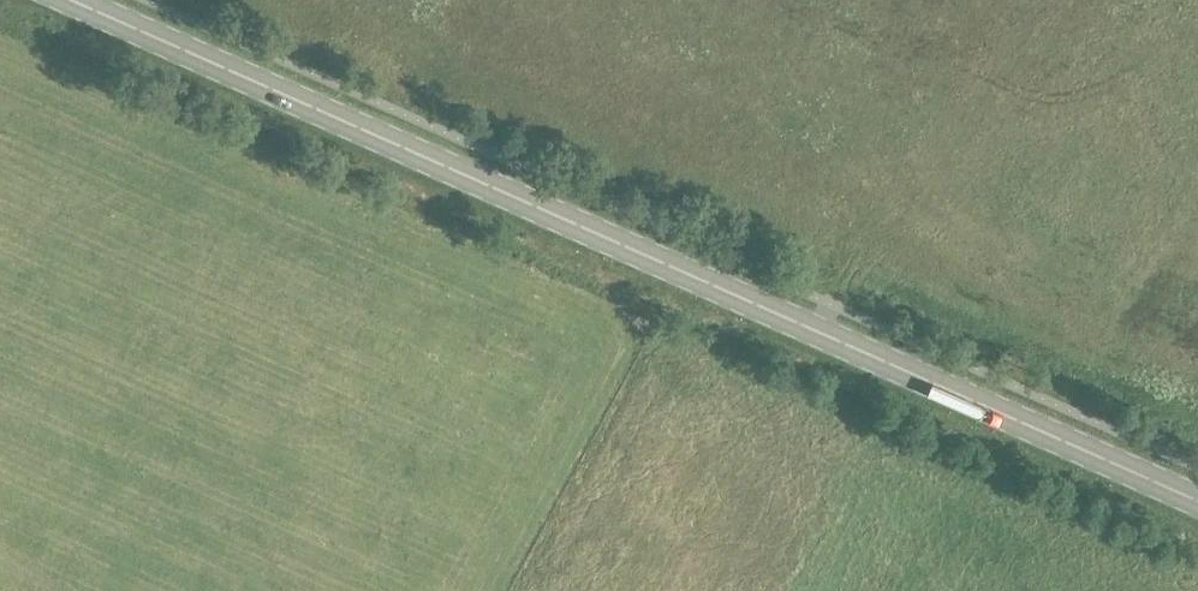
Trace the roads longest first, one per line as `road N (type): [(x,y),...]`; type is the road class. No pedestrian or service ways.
road 1 (primary): [(1197,499),(69,0)]

